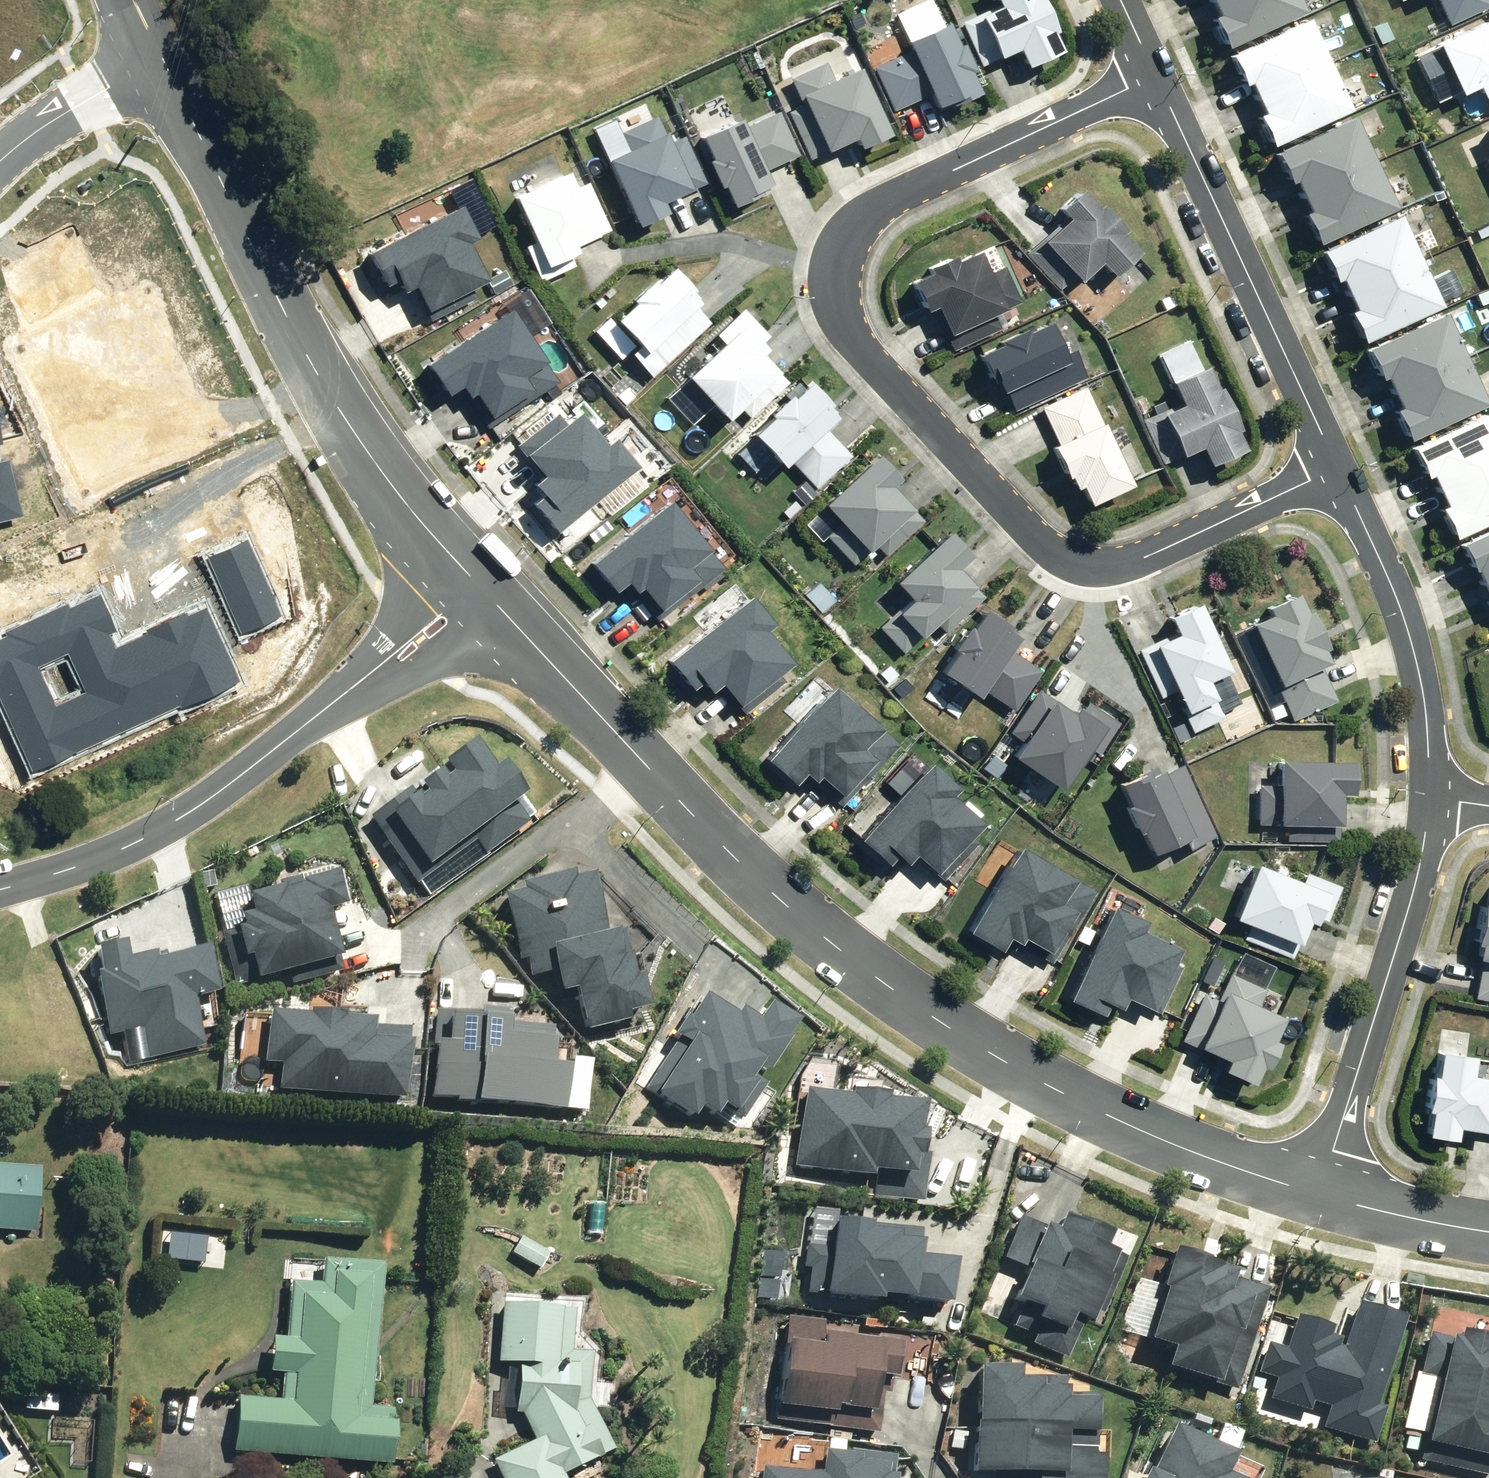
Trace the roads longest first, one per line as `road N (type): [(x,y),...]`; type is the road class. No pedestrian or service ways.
road 1 (residential): [(1339,465),(1143,558),(1082,565),(1036,540),(844,328),(834,273),(861,220),(1159,74)]
road 2 (residential): [(1319,1200),(1218,1167),(1049,1092),(823,946),(717,846),(479,589)]
road 3 (residential): [(479,589),(417,519),(313,369),(162,49)]
road 4 (residential): [(479,589),(202,807),(130,848),(0,891)]
road 5 (residential): [(1159,74),(1339,465)]
road 6 (residential): [(1427,796),(1419,872),(1319,1200)]
road 7 (residential): [(1339,465),(1416,656),(1427,796)]
road 8 (residential): [(0,155),(162,49)]
road 9 (residential): [(1488,1234),(1319,1200)]

